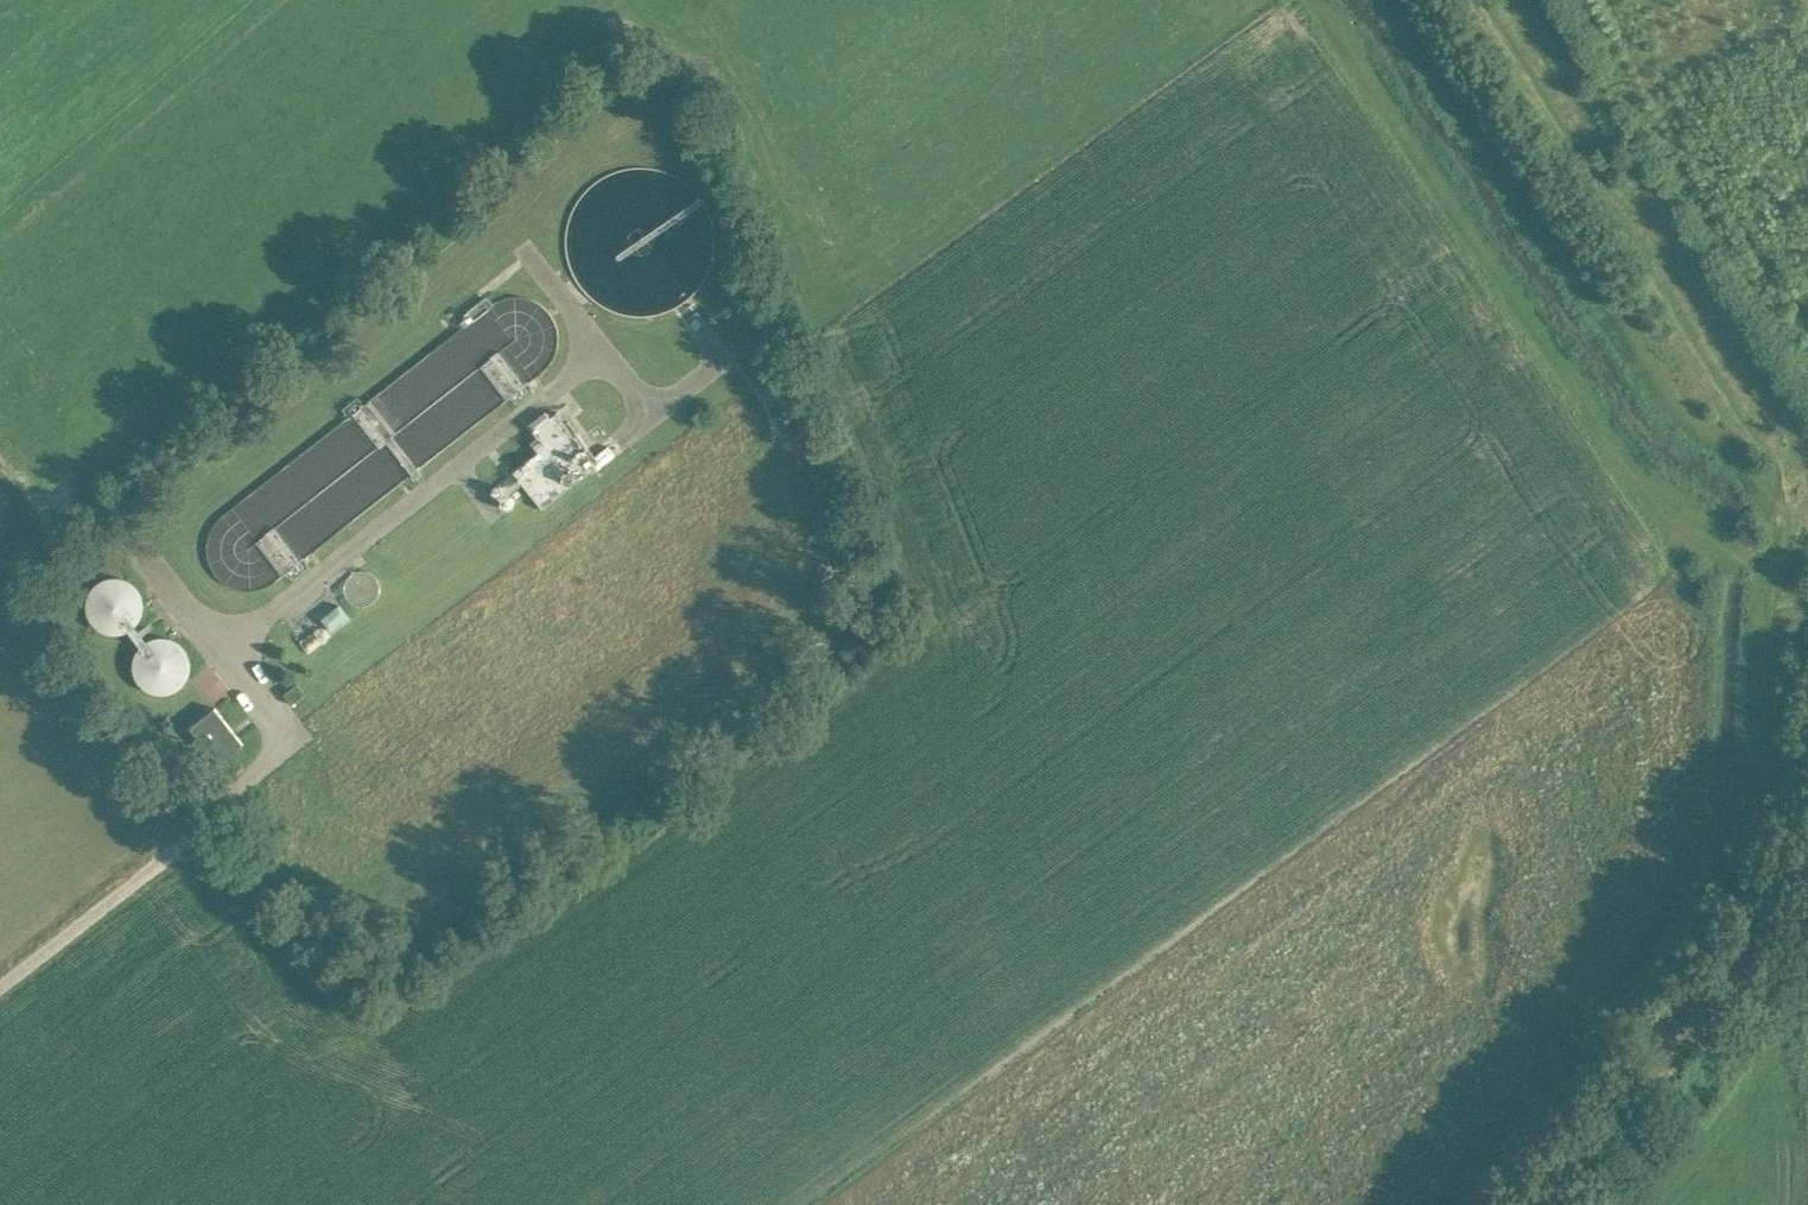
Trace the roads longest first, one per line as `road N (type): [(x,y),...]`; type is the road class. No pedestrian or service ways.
road 1 (unclassified): [(0,987),(185,841)]

